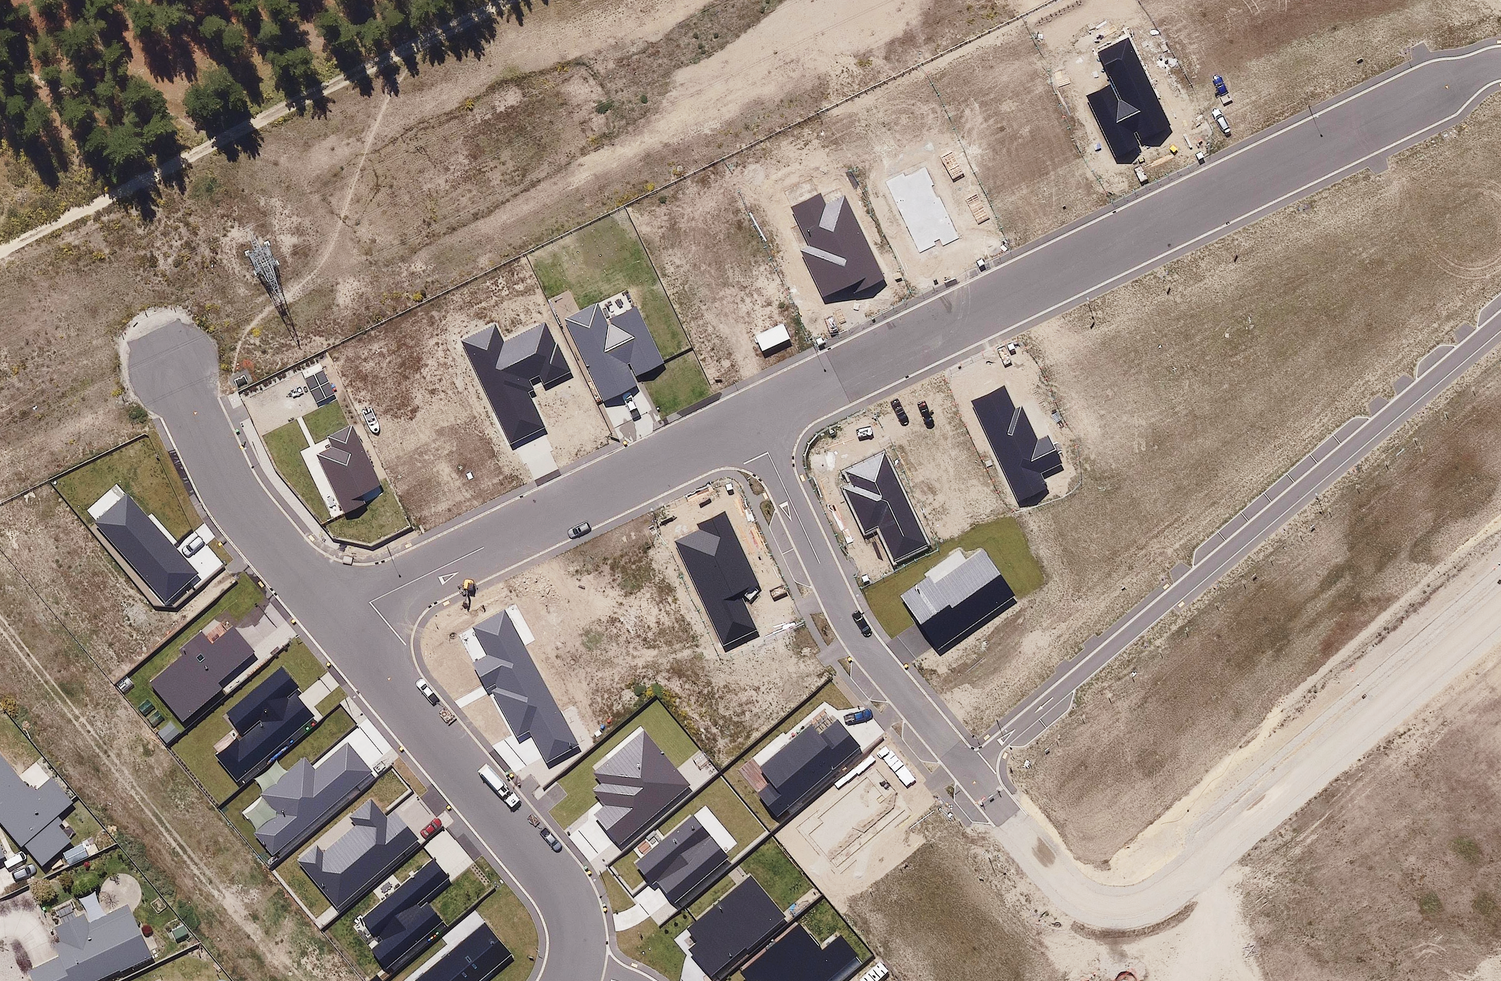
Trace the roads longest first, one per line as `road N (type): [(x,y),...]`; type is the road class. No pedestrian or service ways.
road 1 (residential): [(752,419),(1500,62)]
road 2 (residential): [(1500,611),(1143,904),(1095,907),(1076,896),(968,770)]
road 3 (residential): [(1500,319),(968,770)]
road 4 (track): [(505,0),(0,247)]
road 5 (residential): [(342,620),(752,419)]
road 6 (residential): [(342,620),(569,900),(577,968)]
road 7 (residential): [(968,770),(846,622),(752,419)]
road 8 (residential): [(172,366),(203,431),(296,569),(342,620)]

